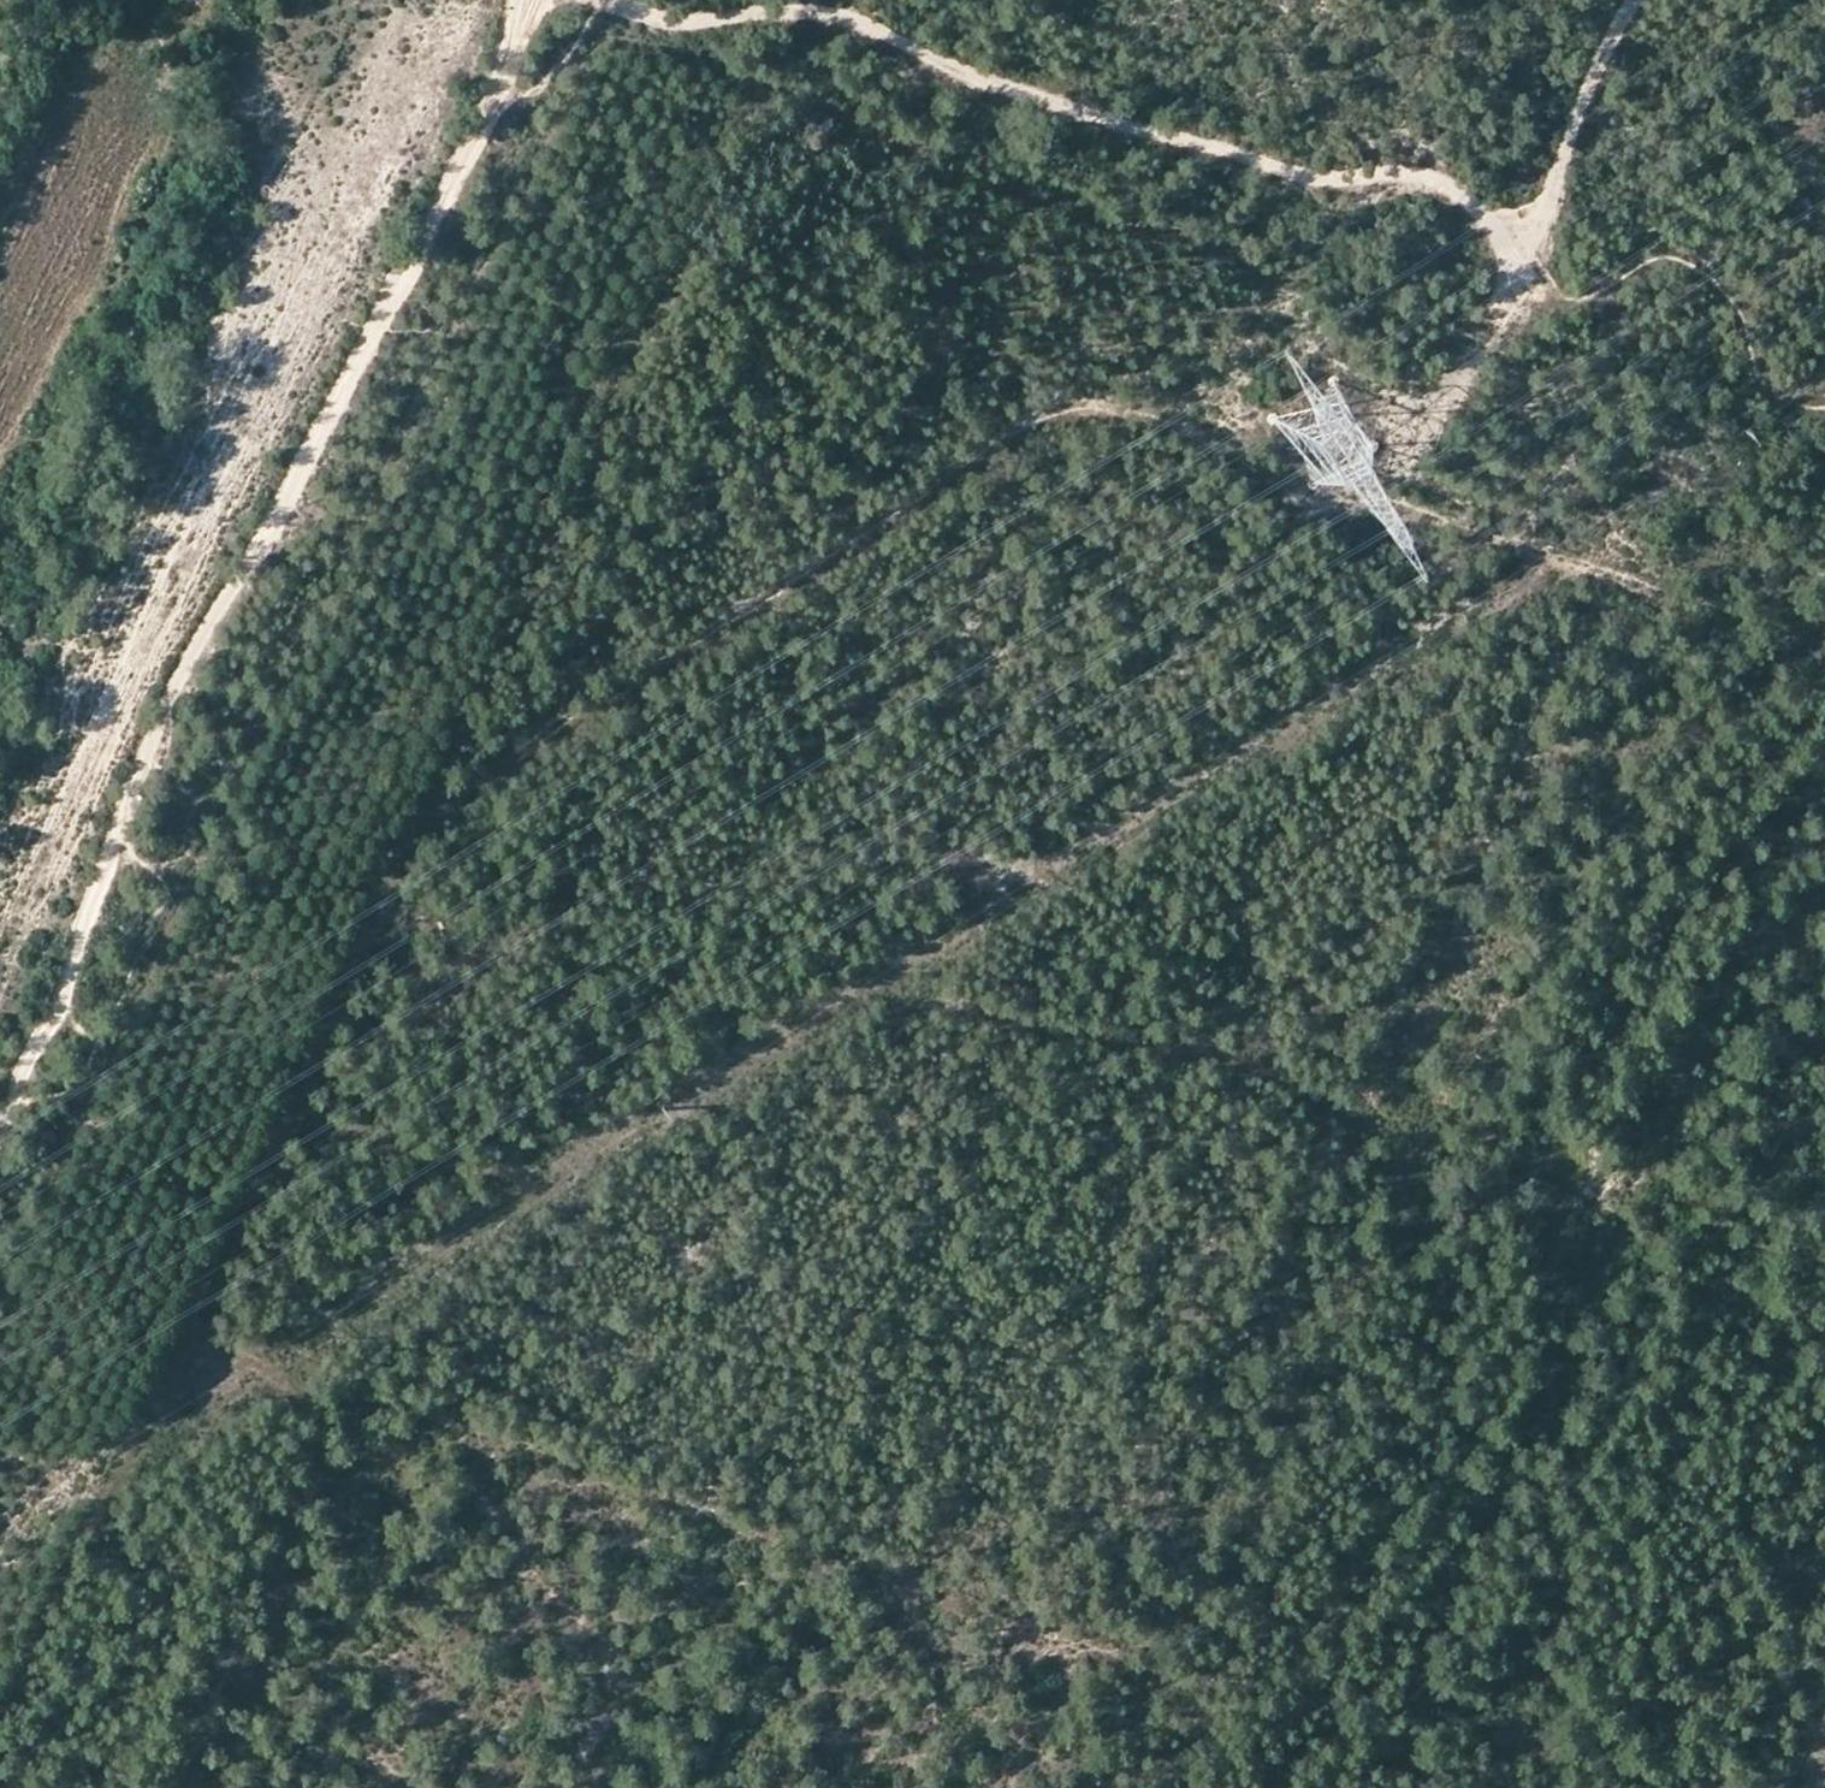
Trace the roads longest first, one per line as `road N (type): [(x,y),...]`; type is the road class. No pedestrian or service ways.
road 1 (track): [(0,1136),(155,724),(349,379),(529,0)]
road 2 (track): [(601,0),(678,31),(738,14),(878,33),(959,75),(1325,182),(1411,173),(1454,191),(1497,228),(1524,225),(1544,206),(1618,26),(1637,0)]
road 3 (track): [(1497,228),(1518,261),(1507,299),(1460,368),(1407,420)]

